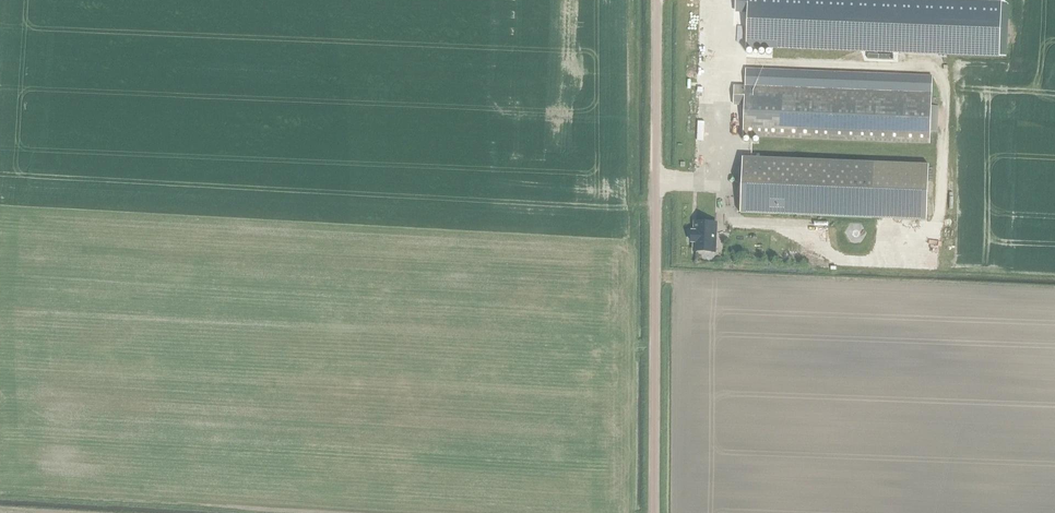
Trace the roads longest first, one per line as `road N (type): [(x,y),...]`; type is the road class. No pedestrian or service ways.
road 1 (unclassified): [(657,512),(661,0)]

